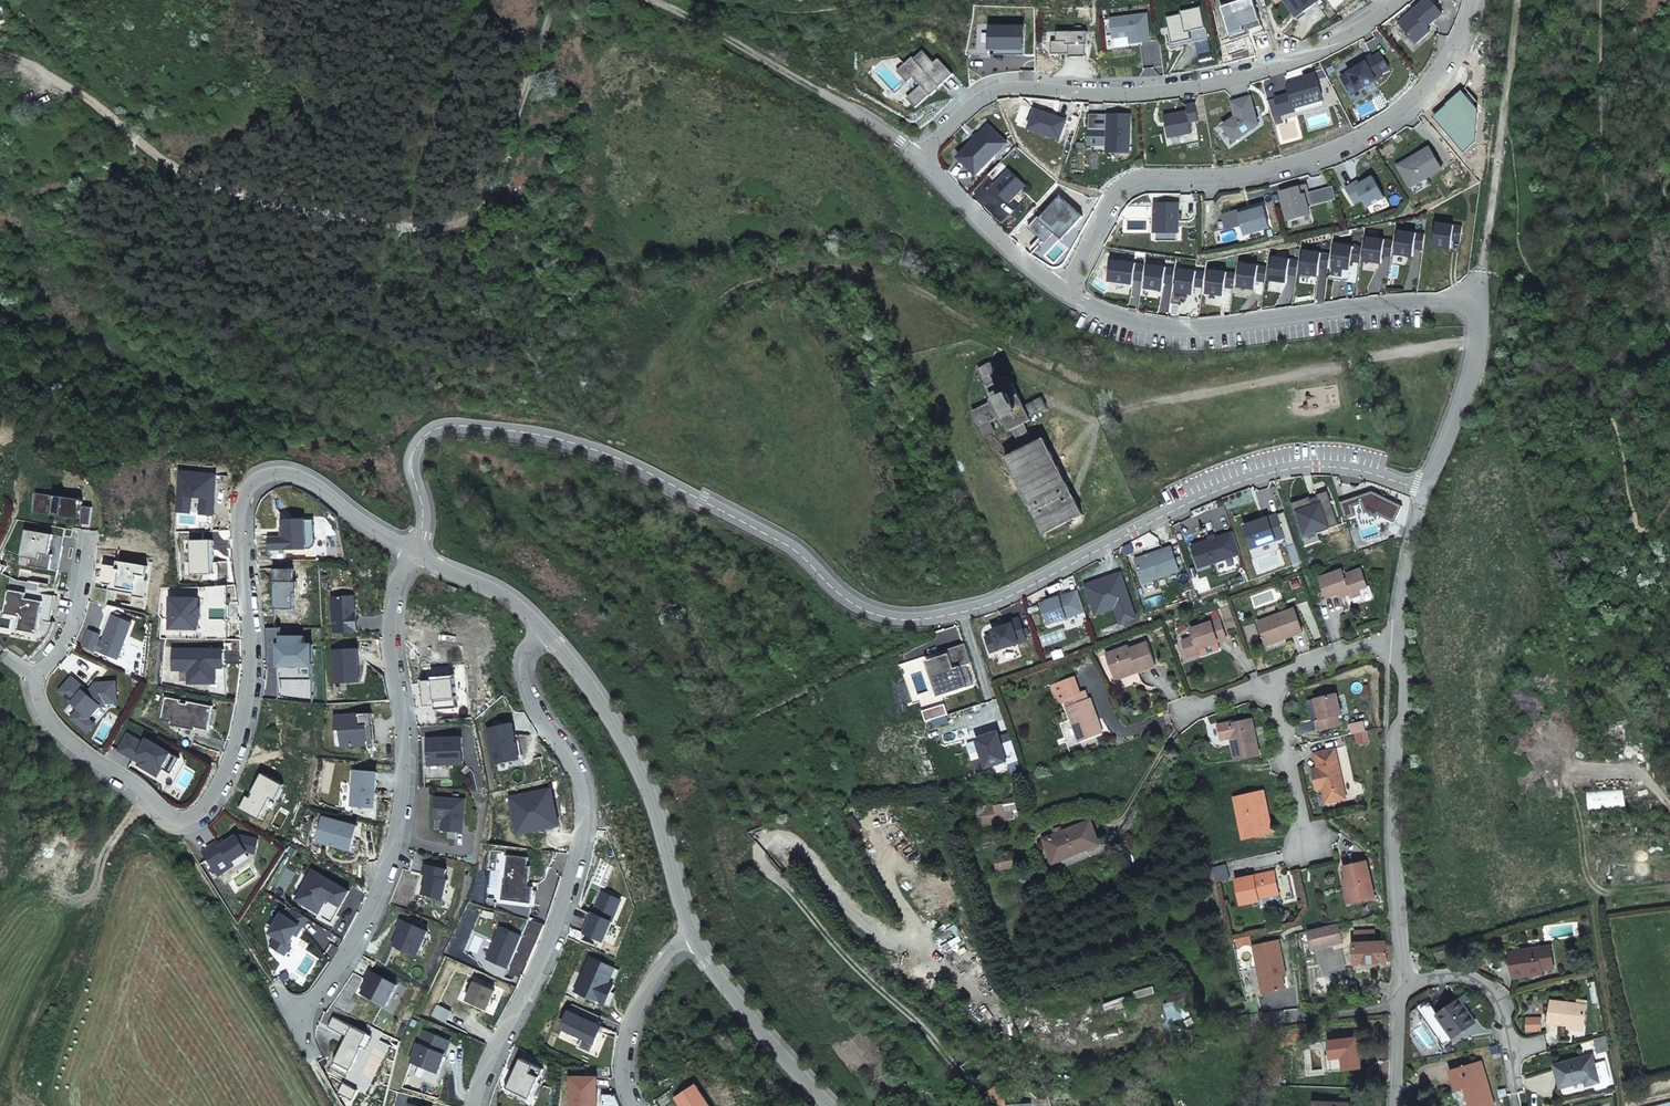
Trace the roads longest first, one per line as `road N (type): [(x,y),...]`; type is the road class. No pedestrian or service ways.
road 1 (residential): [(412,553),(424,513),(413,456),(423,438),(446,426),(512,430),(599,451),(785,543),(853,603),(897,619),(991,603),(1215,491),(1271,472),(1339,467),(1425,489)]
road 2 (residential): [(412,553),(297,475),(262,476),(242,493),(235,524),(249,657),(245,706),(209,805),(179,818),(79,747),(40,703),(39,676),(71,626),(91,535)]
road 3 (track): [(1470,372),(1496,378),(1556,586),(1561,725),(1595,887),(1624,1105)]
road 4 (unclassified): [(557,0),(497,160),(468,207),(442,223),(348,217),(202,185),(57,81),(0,52)]
road 5 (residential): [(1178,712),(1400,635),(1394,826),(1402,985)]
road 6 (residential): [(1472,0),(1447,59),(1376,127),(1266,171),(1128,184),(1062,291)]
road 7 (residential): [(918,156),(973,105),(1002,90),(1135,95),(1236,79),(1317,52),(1400,0)]
road 8 (residential): [(542,631),(522,651),(519,674),(577,779),(580,838),(547,945),(472,1105)]
road 9 (residential): [(296,1018),(345,957),(391,853),(403,760),(389,606),(412,553)]
road 10 (residential): [(1474,300),(1186,327),(1119,317),(1062,291)]
road 11 (residential): [(692,934),(643,768),(542,631)]
road 12 (unclassified): [(918,156),(867,119),(654,0)]
road 13 (track): [(1511,0),(1474,300)]
road 14 (residential): [(827,1105),(705,962),(692,934)]
road 15 (residential): [(1474,300),(1477,346),(1425,489)]
road 16 (residential): [(1062,291),(918,156)]
road 17 (residential): [(692,934),(656,968),(633,1011),(621,1077),(632,1105)]
road 18 (residential): [(1402,985),(1460,976),(1489,989),(1509,1051)]
road 19 (residential): [(542,631),(496,591),(412,553)]
road 20 (residential): [(1402,985),(1396,1105)]

